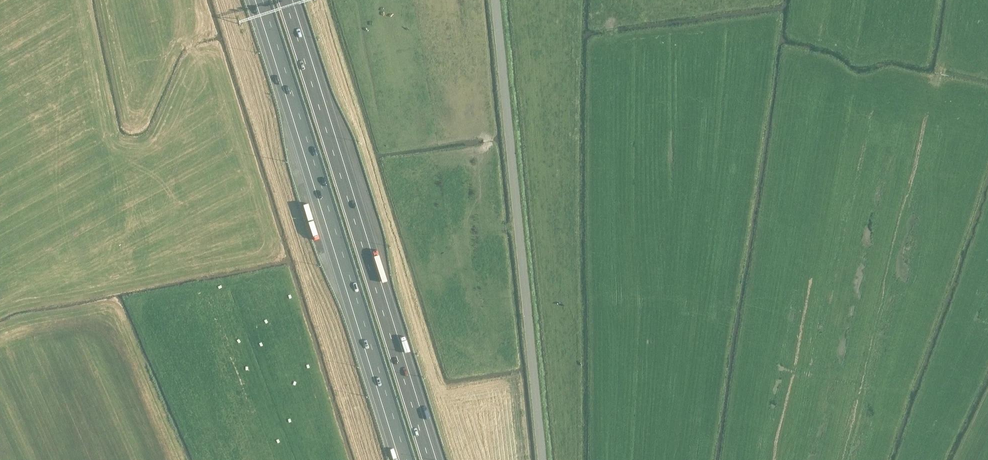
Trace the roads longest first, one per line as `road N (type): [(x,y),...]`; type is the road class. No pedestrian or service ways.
road 1 (motorway): [(259,0),(403,459)]
road 2 (motorway): [(433,459),(289,0)]
road 3 (unclassified): [(543,459),(495,0)]

